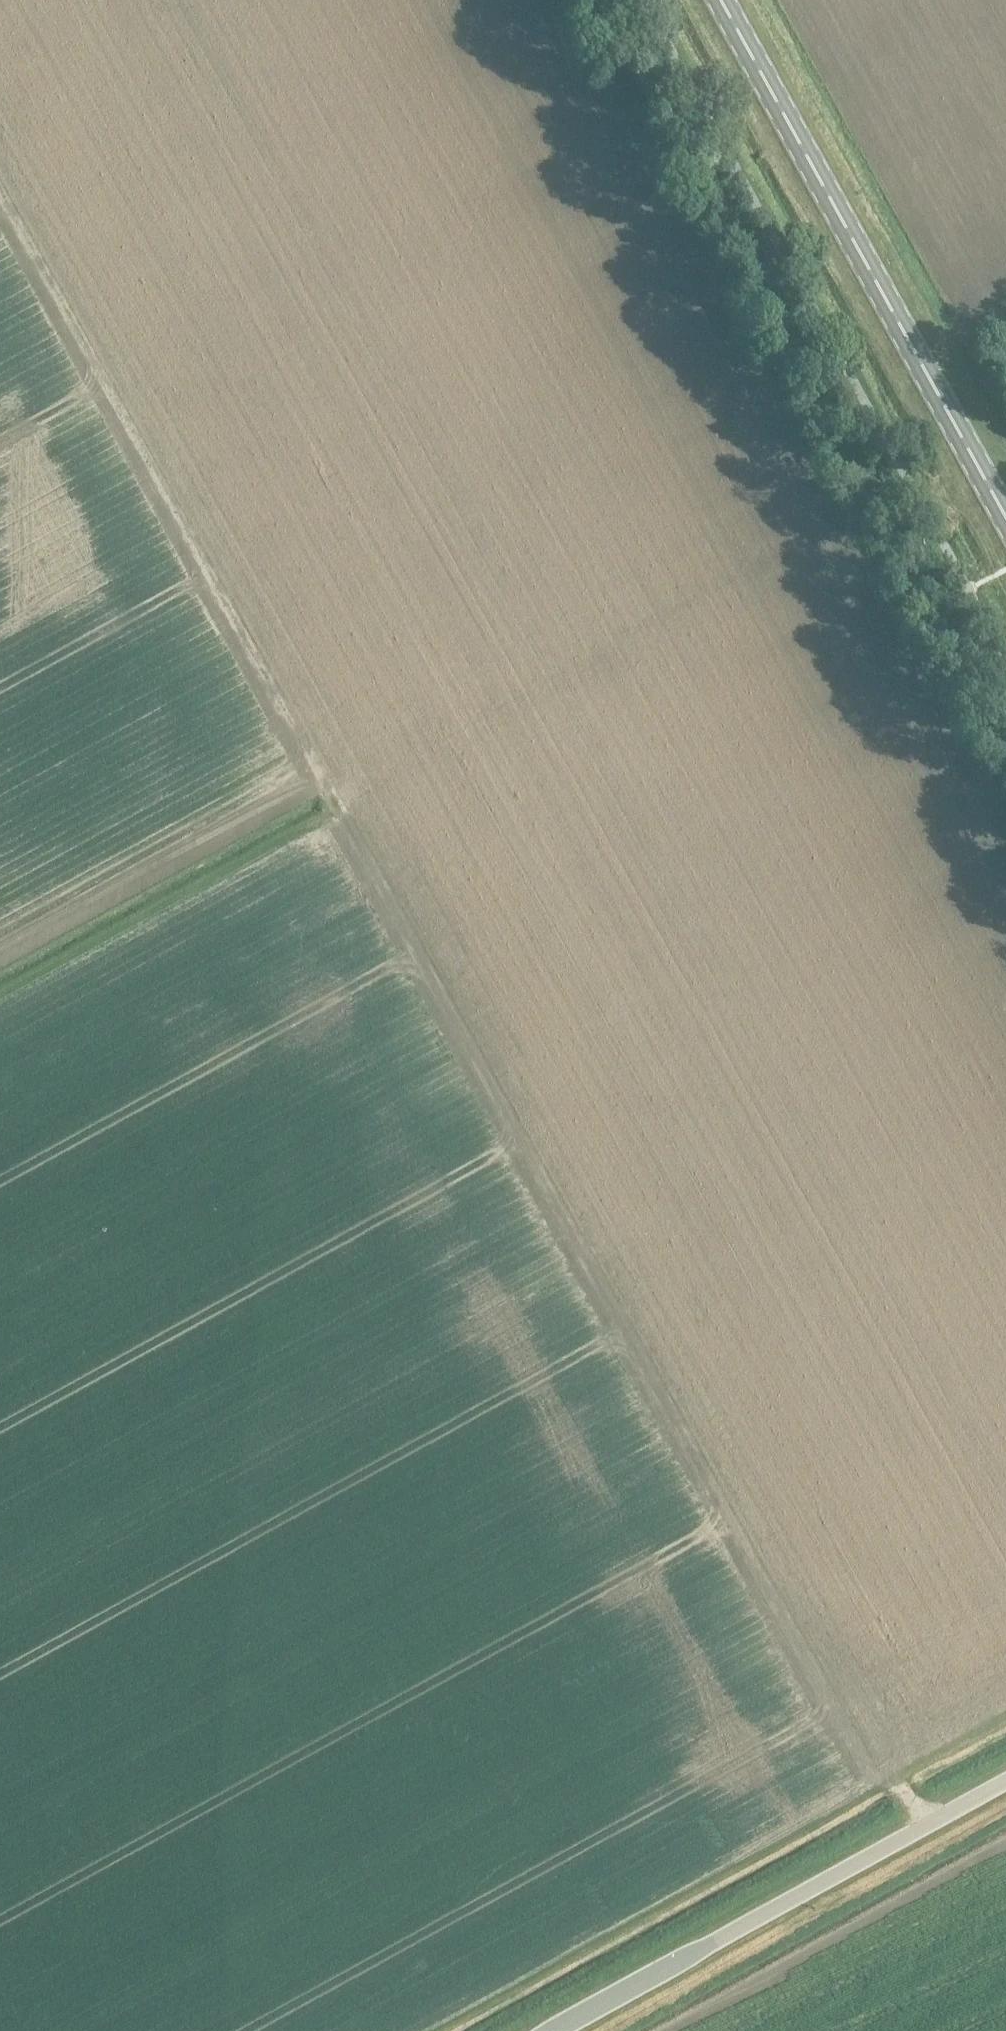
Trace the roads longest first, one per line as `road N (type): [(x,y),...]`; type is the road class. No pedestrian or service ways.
road 1 (secondary): [(1005,521),(720,0)]
road 2 (unclassified): [(1005,1780),(554,2030)]

